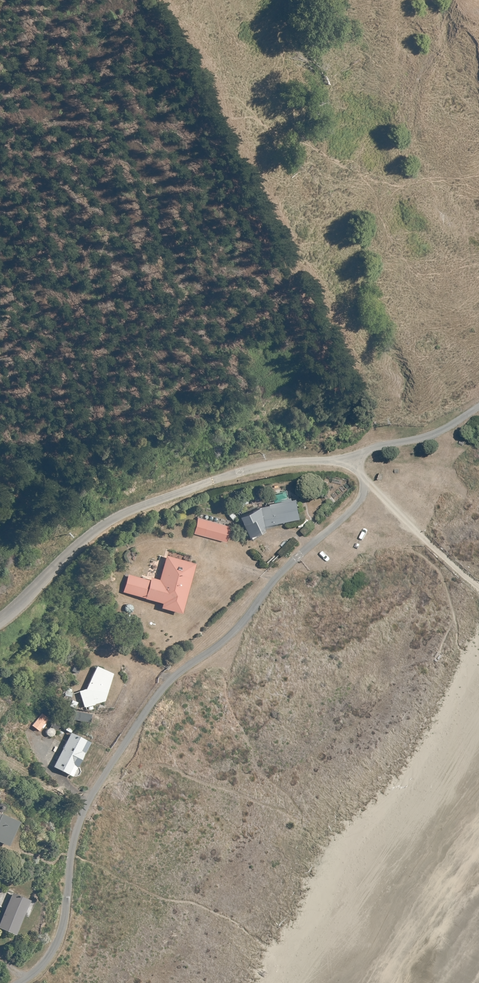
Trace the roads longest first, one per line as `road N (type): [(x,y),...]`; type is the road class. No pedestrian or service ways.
road 1 (unclassified): [(352,458),(367,479),(363,496),(281,573),(244,622),(173,677),(120,752),(83,811),(58,940),(19,982)]
road 2 (unclassified): [(0,622),(106,523),(263,467),(352,458)]
road 3 (track): [(478,585),(367,479)]
road 4 (unclassified): [(352,458),(430,435),(478,406)]

